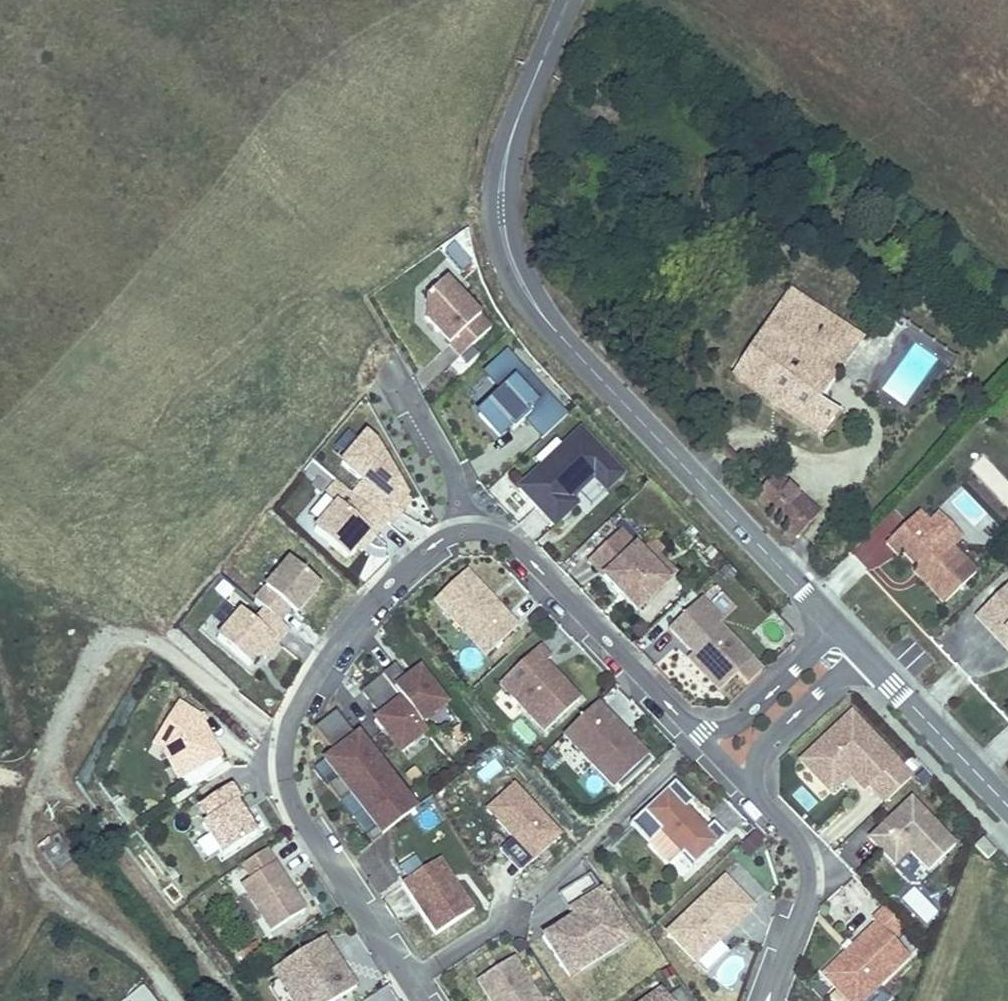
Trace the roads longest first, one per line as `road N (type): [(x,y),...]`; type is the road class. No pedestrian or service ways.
road 1 (unclassified): [(837,628),(549,323),(509,256),(499,214),(507,146),(567,0)]
road 2 (residential): [(465,533),(427,549),(364,612),(309,684),(284,736),(284,786),(294,810),(417,1000)]
road 3 (residential): [(689,727),(510,543),(465,533)]
road 4 (residential): [(768,1000),(802,911),(806,871),(795,838),(754,795)]
road 5 (residential): [(465,533),(448,462),(369,334)]
road 6 (unclassified): [(1007,806),(862,654)]
road 7 (residential): [(837,628),(741,720),(706,731),(689,727)]
road 8 (residential): [(754,795),(764,745),(862,654)]

